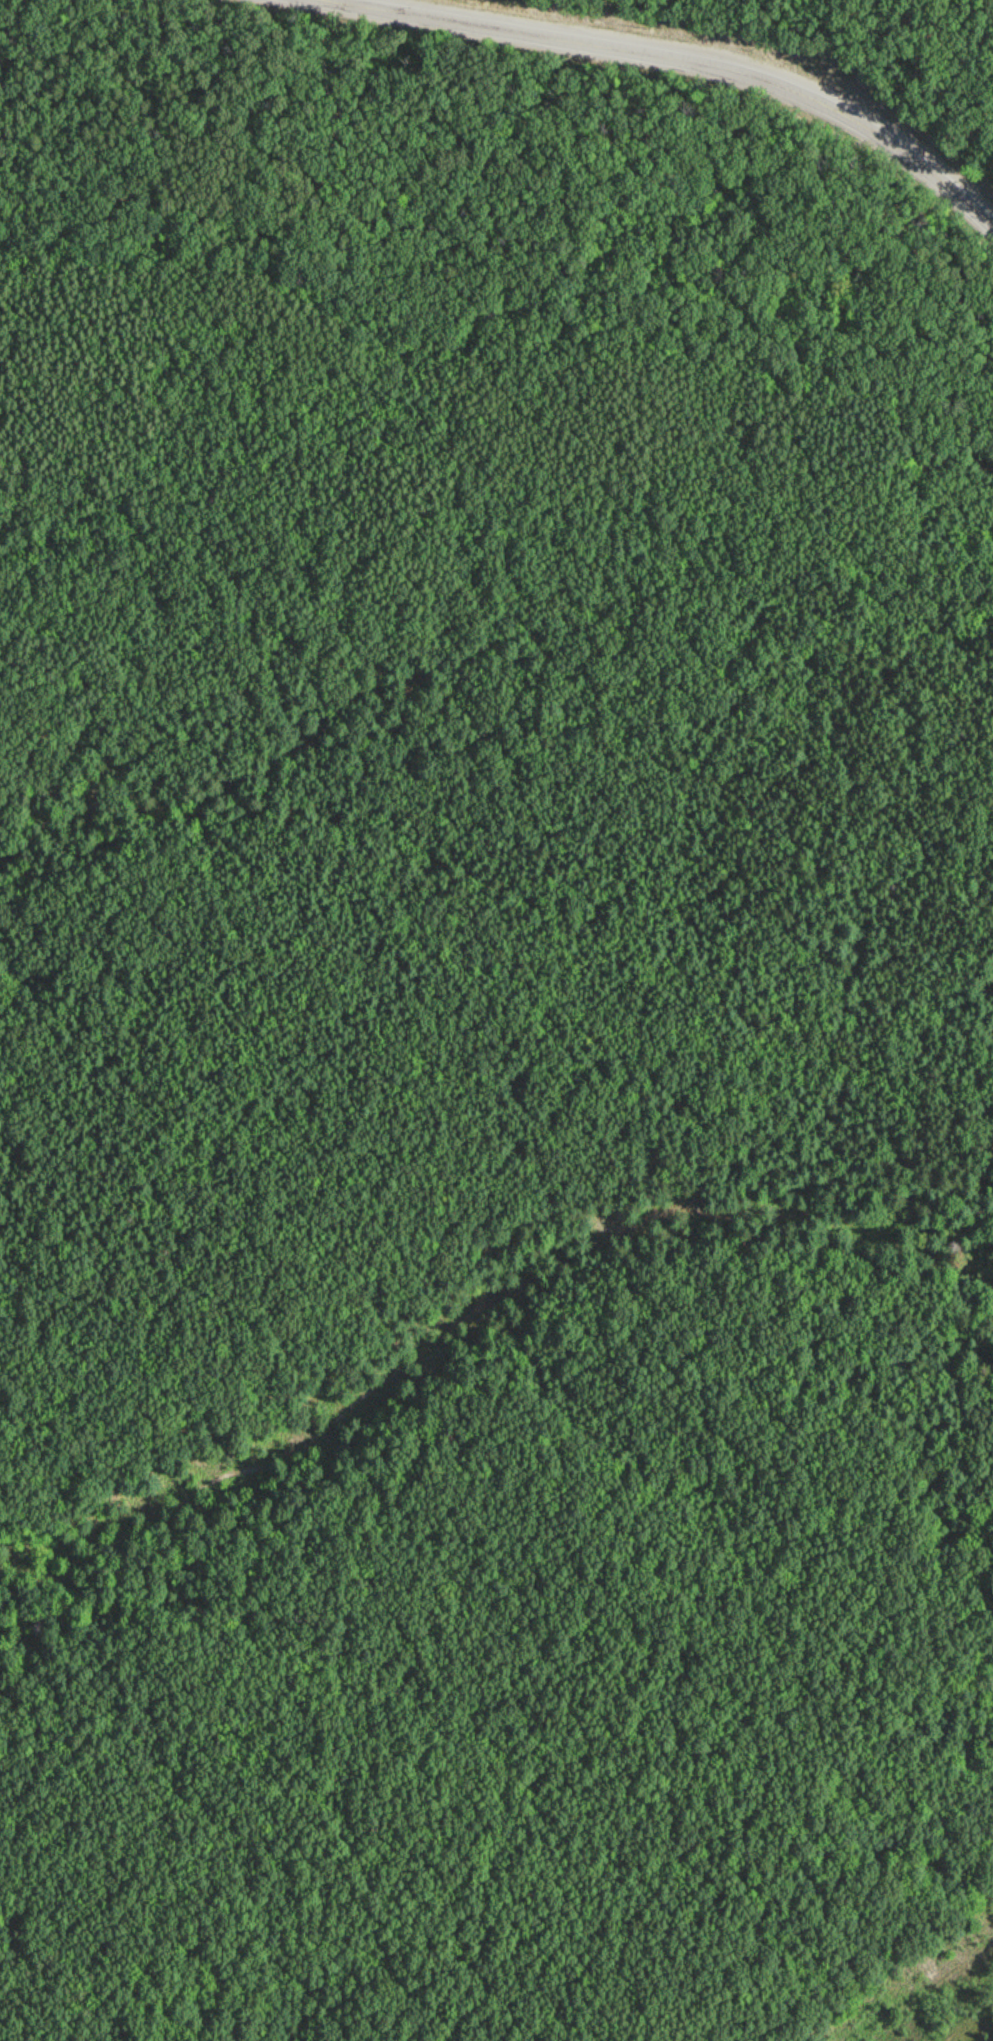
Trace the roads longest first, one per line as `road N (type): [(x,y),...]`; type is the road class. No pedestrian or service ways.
road 1 (track): [(820,1205),(761,1220),(670,1207),(498,1296),(389,1371),(314,1446),(202,1483),(0,1610)]
road 2 (tertiary): [(992,227),(872,132),(775,82),(655,53),(344,0)]

